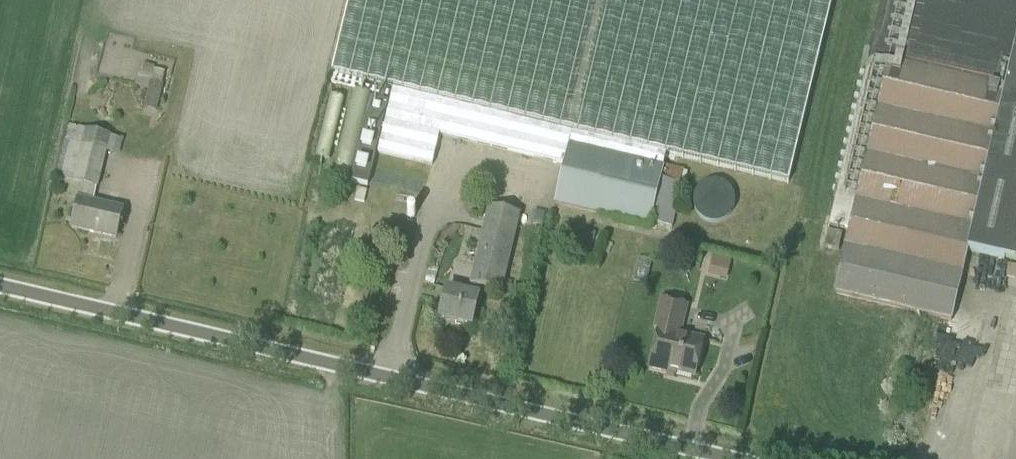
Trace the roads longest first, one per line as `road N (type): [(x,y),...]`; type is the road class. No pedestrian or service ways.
road 1 (unclassified): [(725,458),(0,287)]

